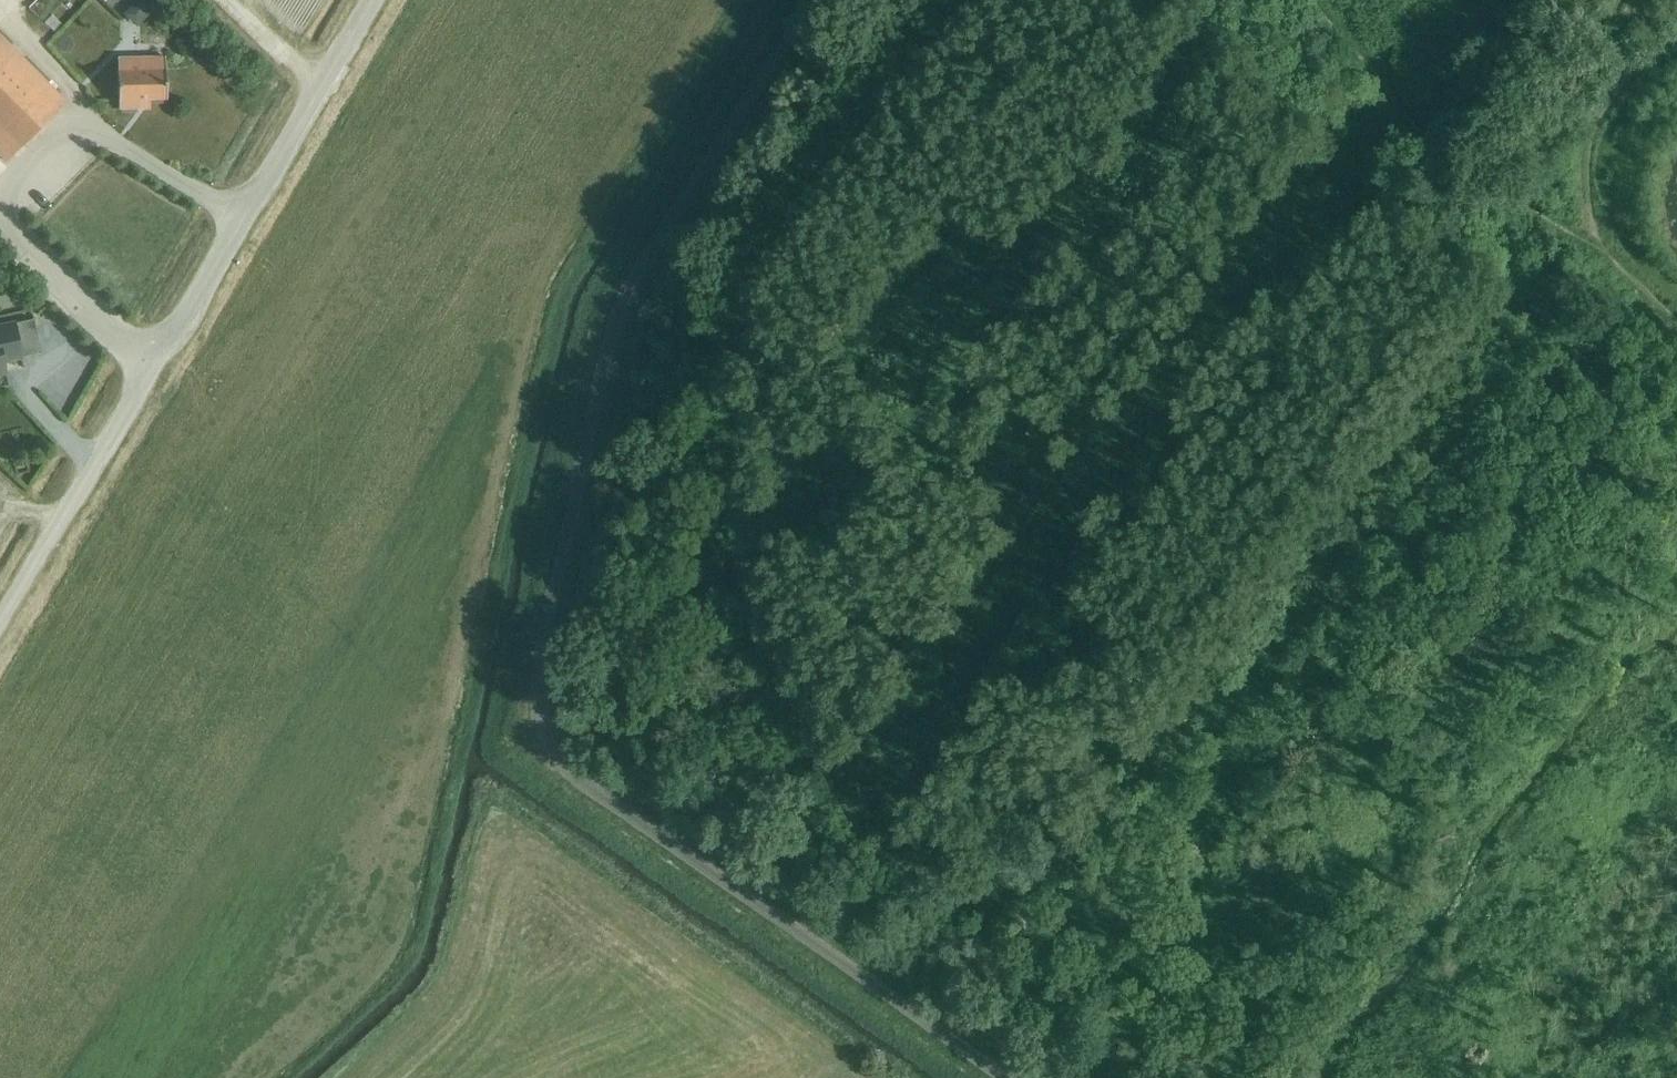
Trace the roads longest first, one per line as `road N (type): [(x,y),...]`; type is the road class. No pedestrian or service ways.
road 1 (unclassified): [(999,1077),(582,780),(542,730),(536,699),(611,332),(638,267),(812,0)]
road 2 (unclassified): [(0,628),(377,0)]

